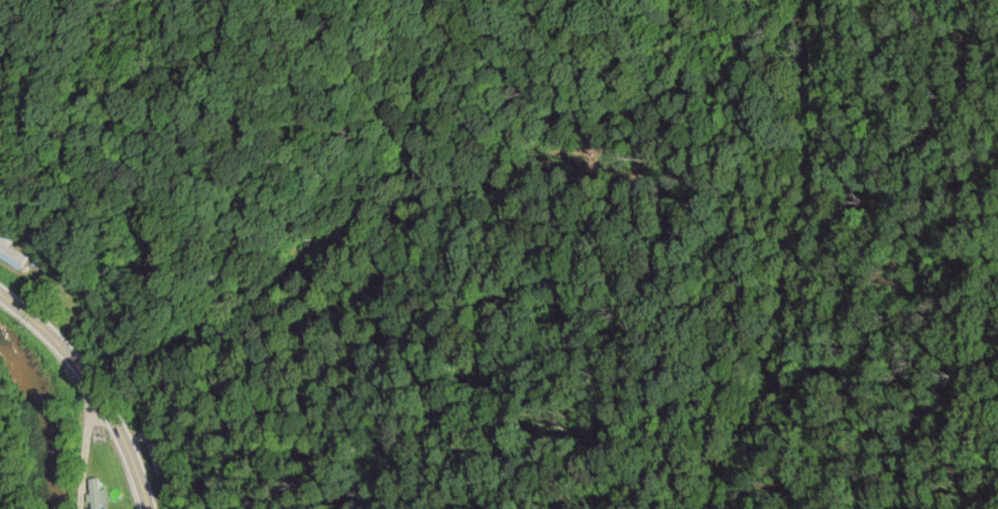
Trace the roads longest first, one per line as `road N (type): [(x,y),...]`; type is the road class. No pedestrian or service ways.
road 1 (tertiary): [(0,292),(86,374),(117,420),(149,508)]

